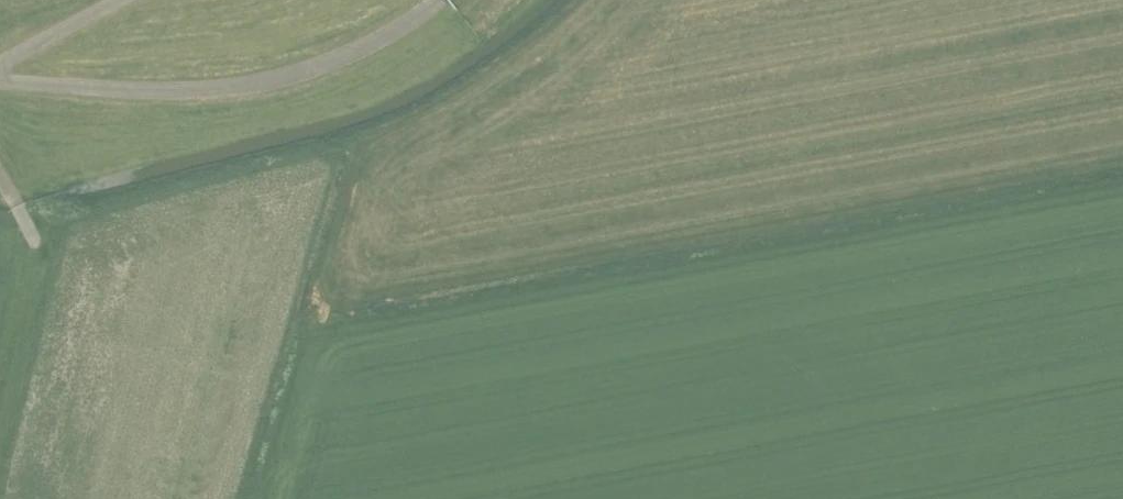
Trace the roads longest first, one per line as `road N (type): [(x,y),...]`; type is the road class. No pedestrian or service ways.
road 1 (track): [(121,0),(0,64)]

